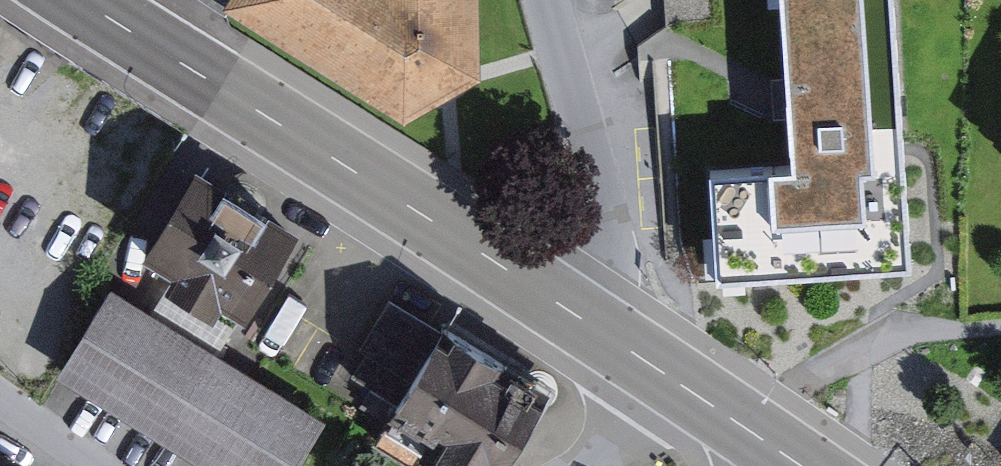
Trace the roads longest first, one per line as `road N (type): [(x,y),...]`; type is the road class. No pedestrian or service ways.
road 1 (primary): [(574,312),(87,0)]
road 2 (residential): [(546,0),(608,223),(600,265),(574,312)]
road 3 (primary): [(689,385),(574,312)]
road 4 (residential): [(0,392),(112,465)]
road 5 (residential): [(689,385),(662,421),(585,465)]
road 6 (primary): [(797,453),(689,385)]

